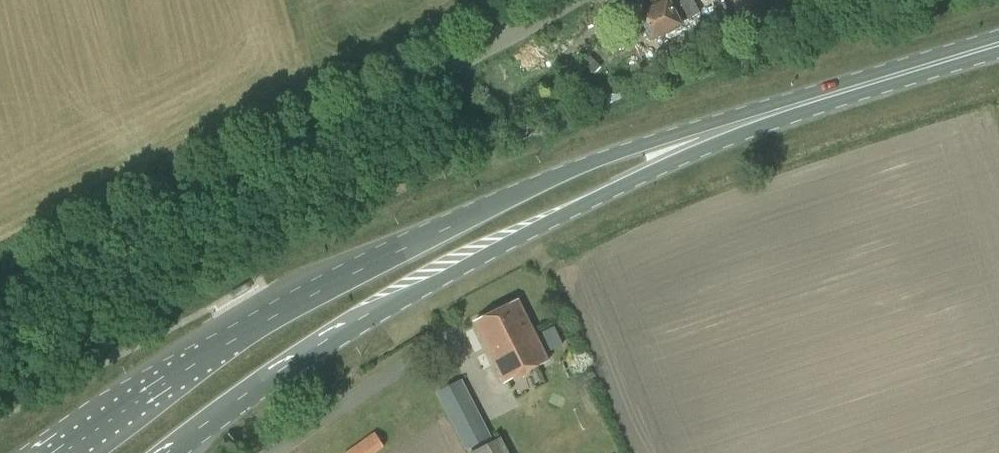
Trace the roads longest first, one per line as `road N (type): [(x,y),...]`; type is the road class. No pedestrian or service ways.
road 1 (primary): [(919,69),(614,155),(518,194),(327,284),(62,452)]
road 2 (primary): [(171,452),(377,313),(584,203),(919,69)]
road 3 (unclassified): [(0,286),(556,0)]
road 4 (unclassified): [(268,452),(348,395),(452,338),(493,406)]

